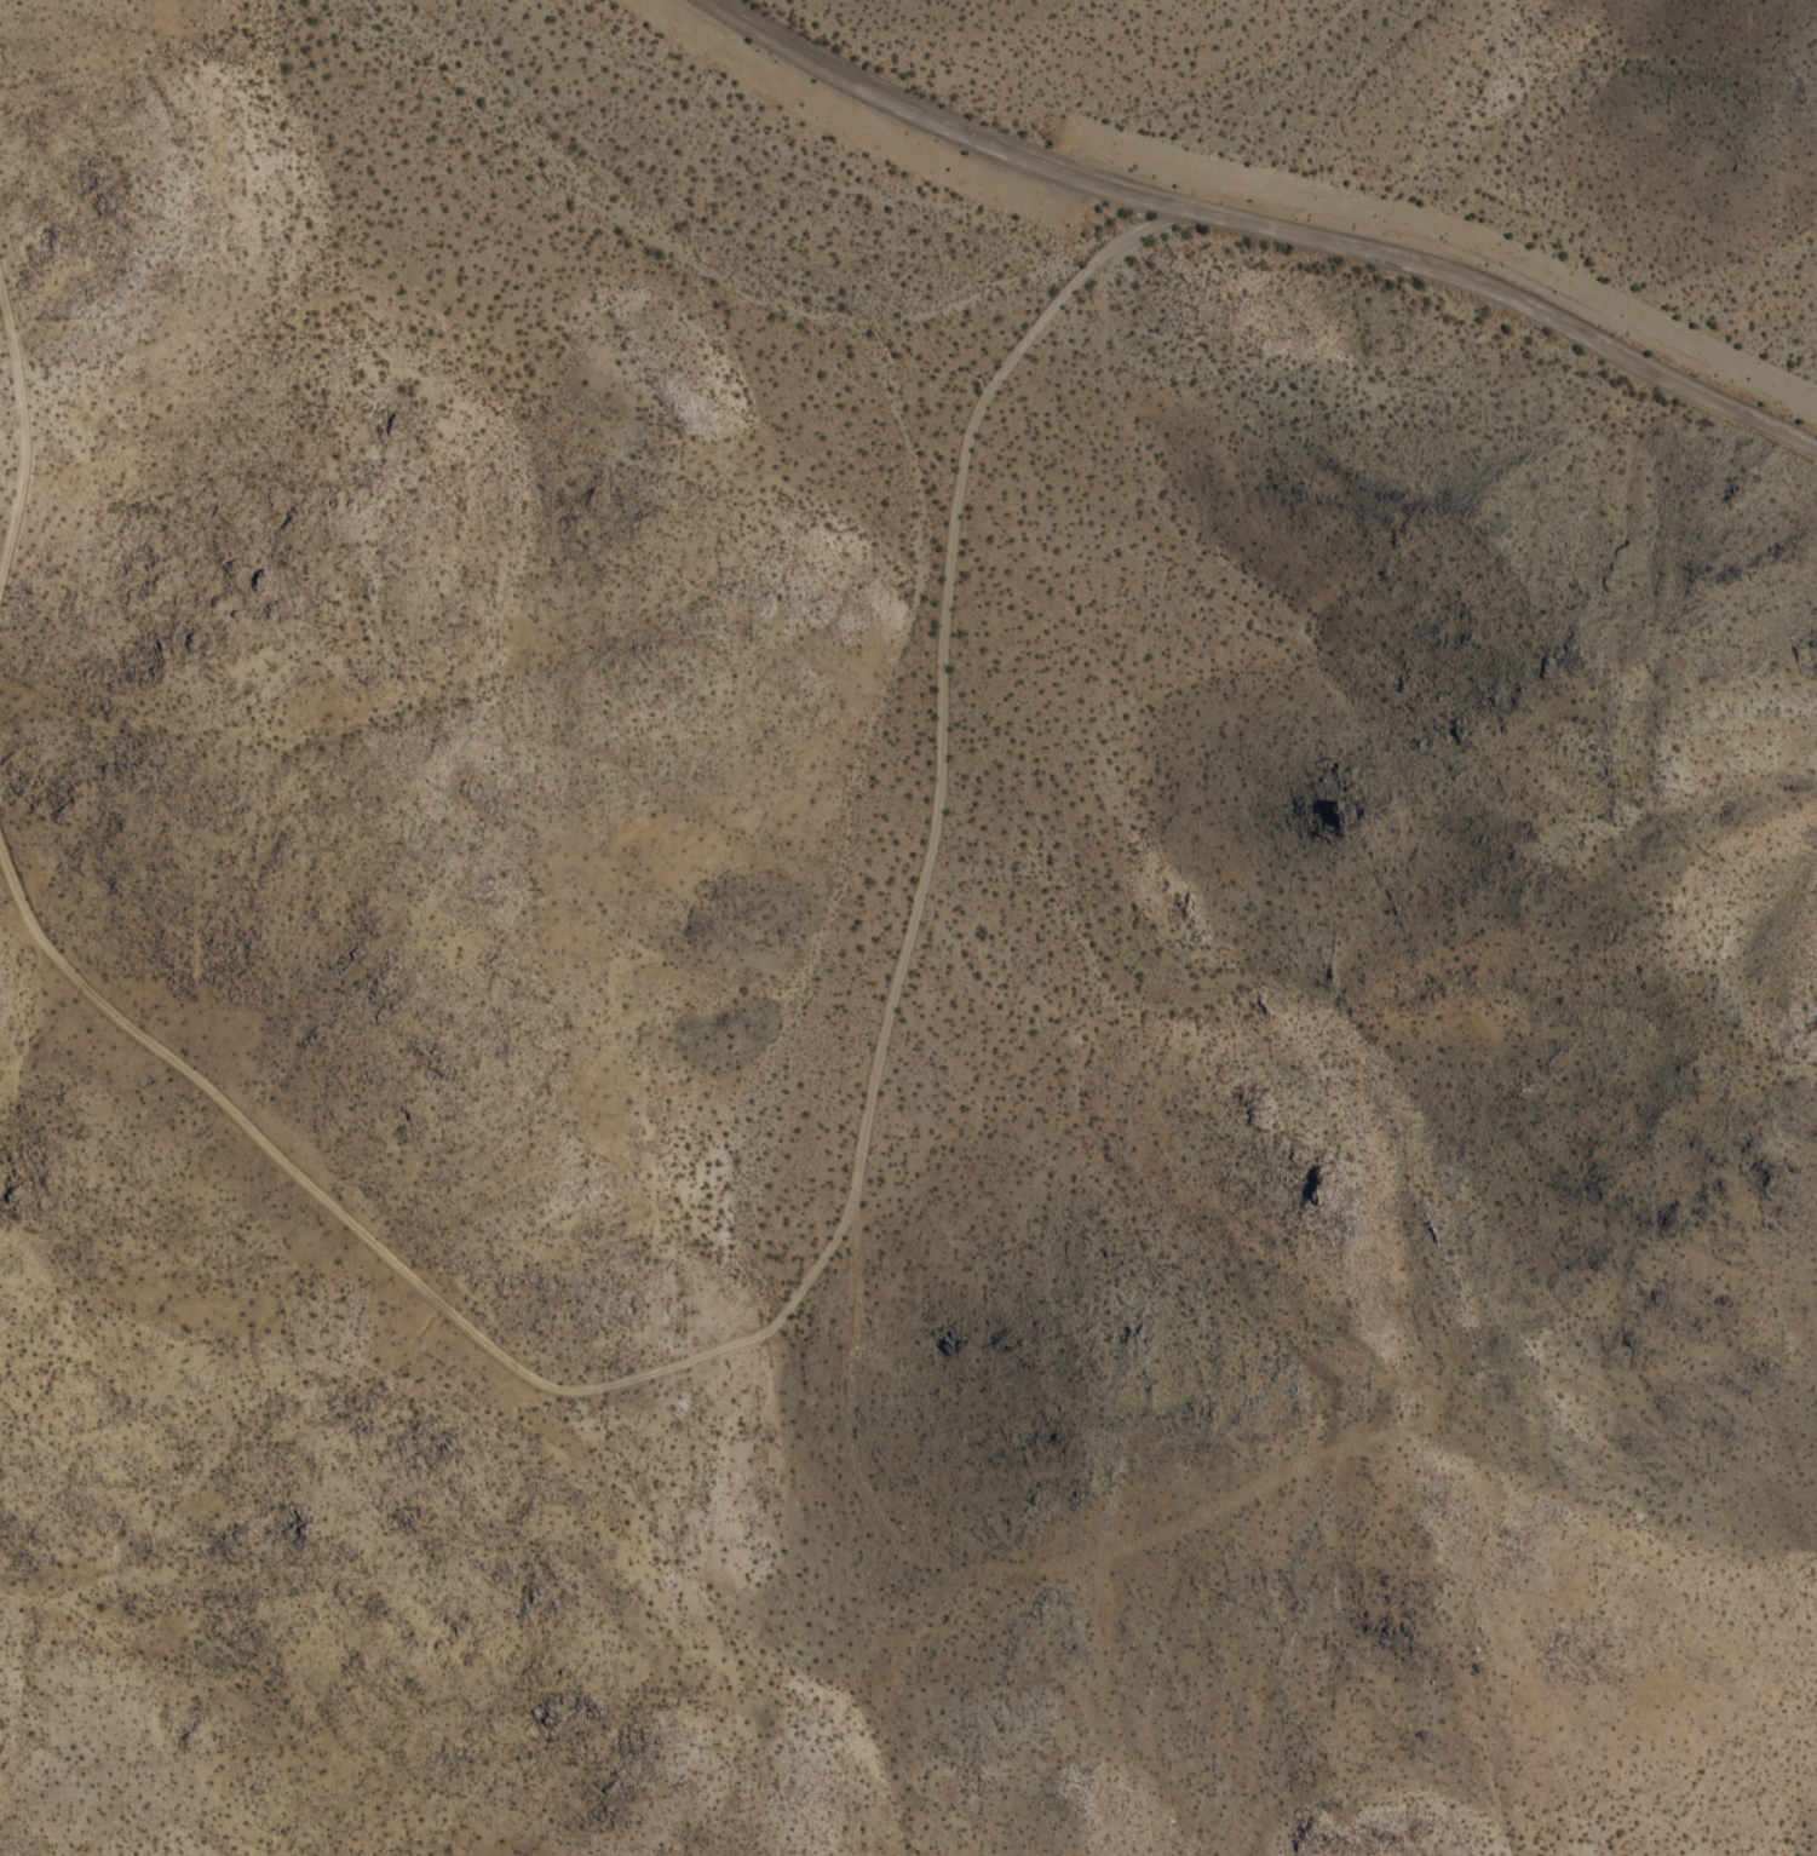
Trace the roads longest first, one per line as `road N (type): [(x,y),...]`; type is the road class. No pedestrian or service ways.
road 1 (track): [(1171,209),(1102,251),(1023,340),(978,416),(953,542),(948,740),(936,841),(847,1222),(775,1327),(629,1378),(560,1389),(522,1375),(67,976),(19,898),(0,847)]
road 2 (residential): [(1816,453),(1466,283),(1171,209),(997,151),(843,80),(706,0)]
road 3 (track): [(0,552),(22,452),(17,373),(0,300)]

